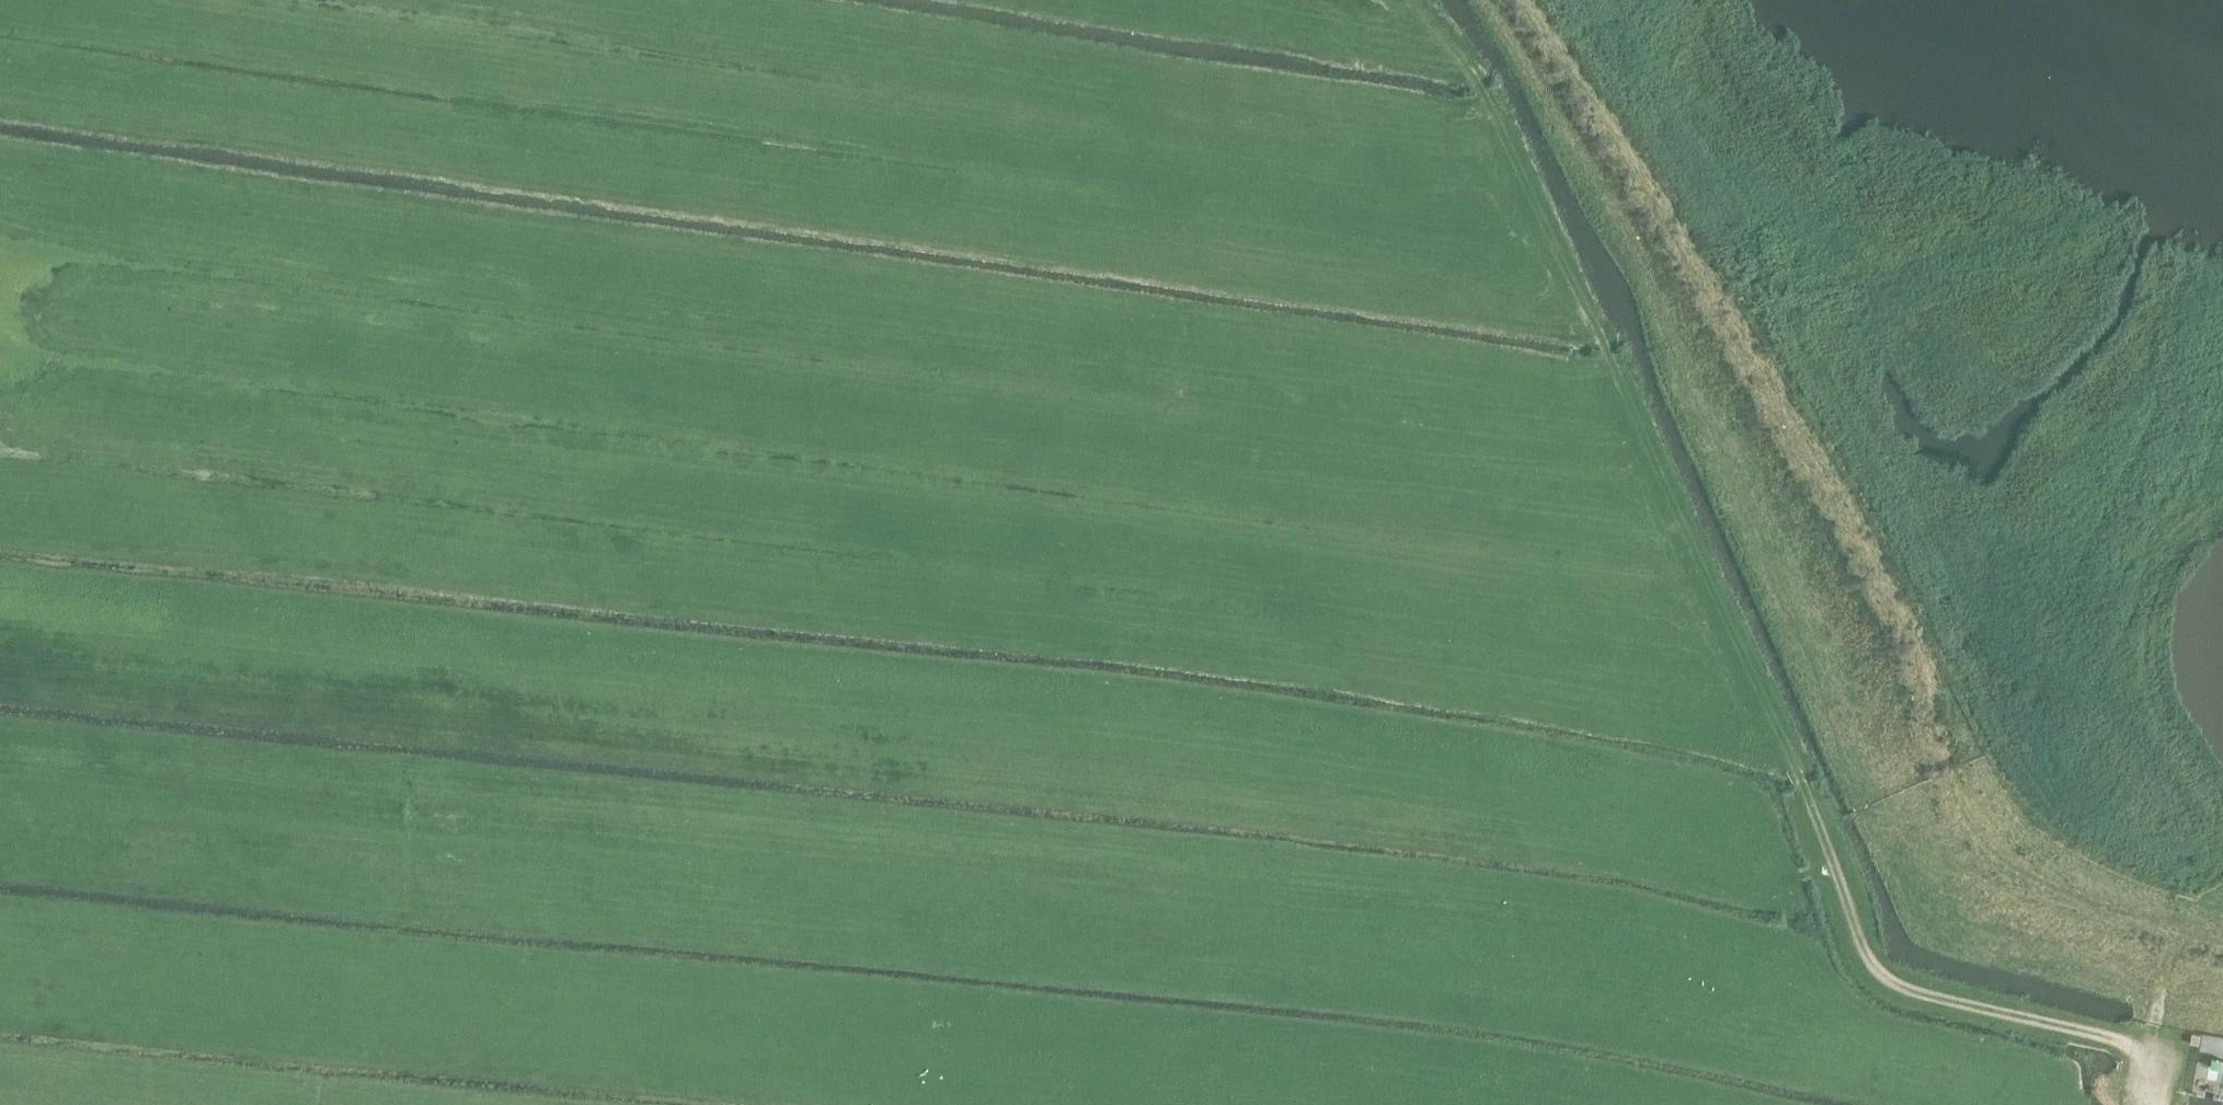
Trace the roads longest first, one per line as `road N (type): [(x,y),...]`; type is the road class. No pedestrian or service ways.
road 1 (track): [(1777,732),(1868,958),(1895,983),(2157,1048),(2171,951)]

